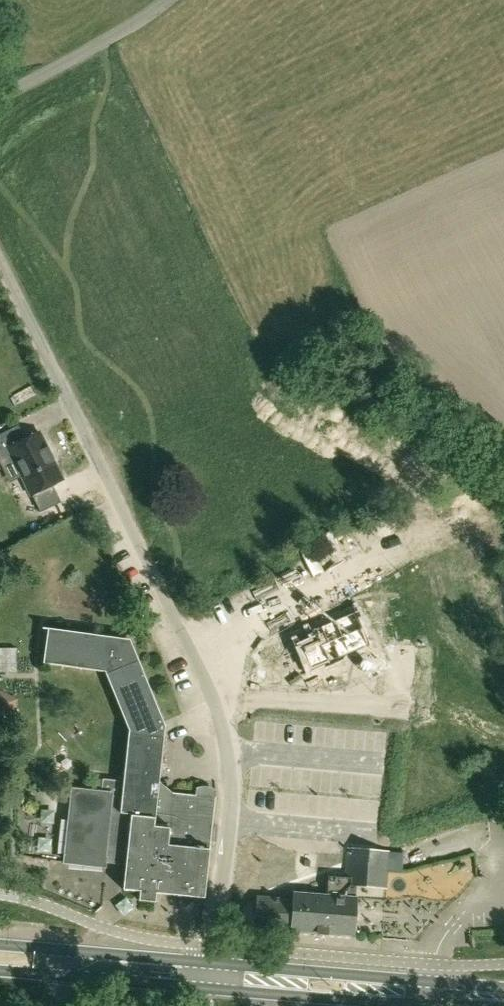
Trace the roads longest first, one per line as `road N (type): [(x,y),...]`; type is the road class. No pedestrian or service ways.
road 1 (unclassified): [(208,975),(229,769),(220,724),(0,267)]
road 2 (primary): [(503,997),(208,975)]
road 3 (primary): [(208,975),(0,957)]
road 4 (unclassified): [(0,99),(171,0)]

